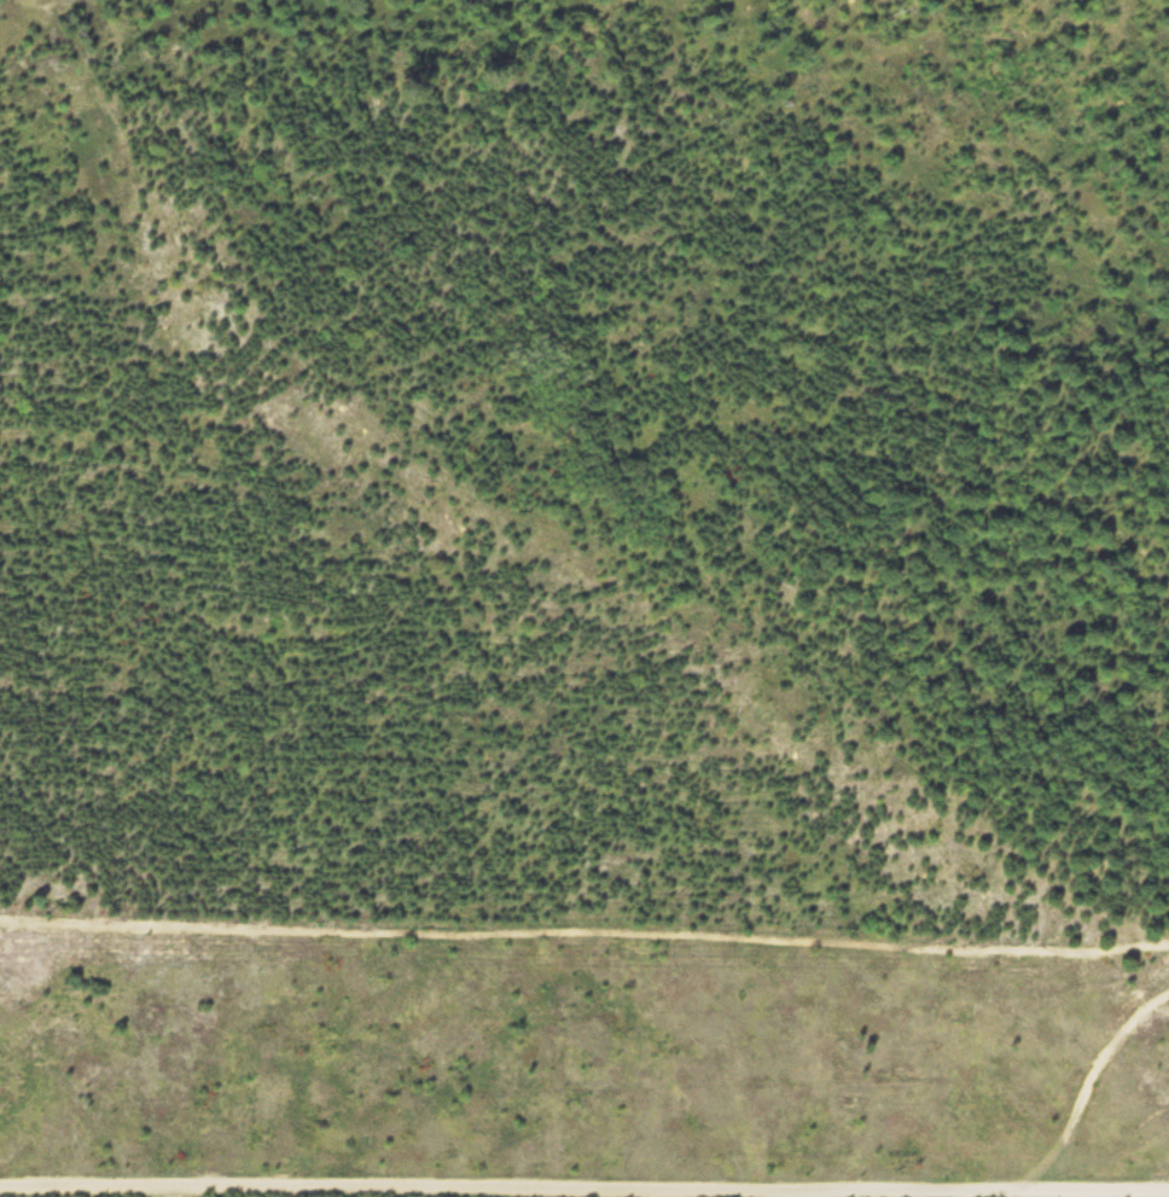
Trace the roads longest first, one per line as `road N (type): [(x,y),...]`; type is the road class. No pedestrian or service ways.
road 1 (track): [(1168,1188),(0,1185)]
road 2 (track): [(151,1196),(0,992)]

